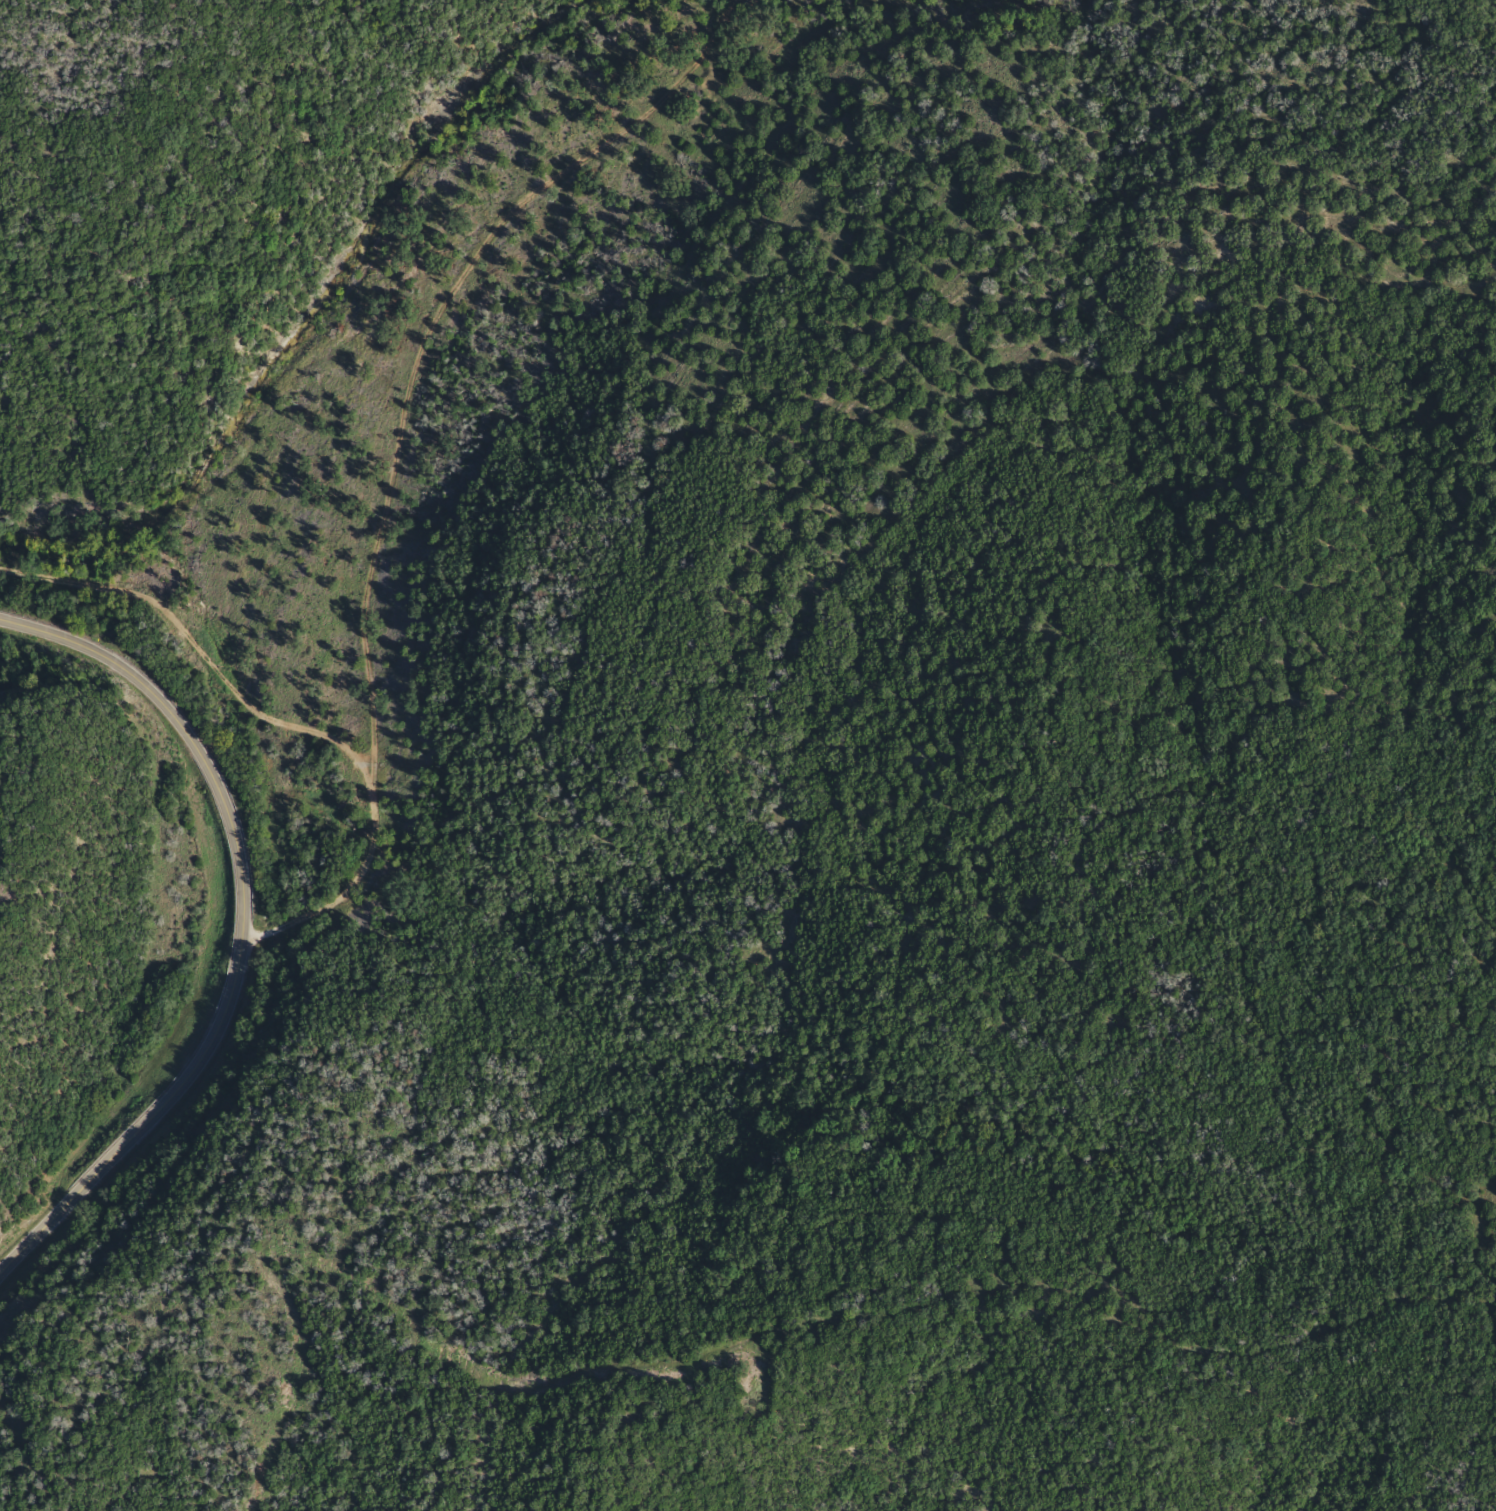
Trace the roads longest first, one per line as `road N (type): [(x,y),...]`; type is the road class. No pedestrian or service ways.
road 1 (residential): [(708,0),(678,55),(467,251),(399,517),(391,772),(366,848),(318,925),(229,1003)]
road 2 (tertiary): [(0,1274),(187,1077),(229,1003),(242,934),(236,843),(211,778),(175,720),(137,677),(109,660),(0,620)]

